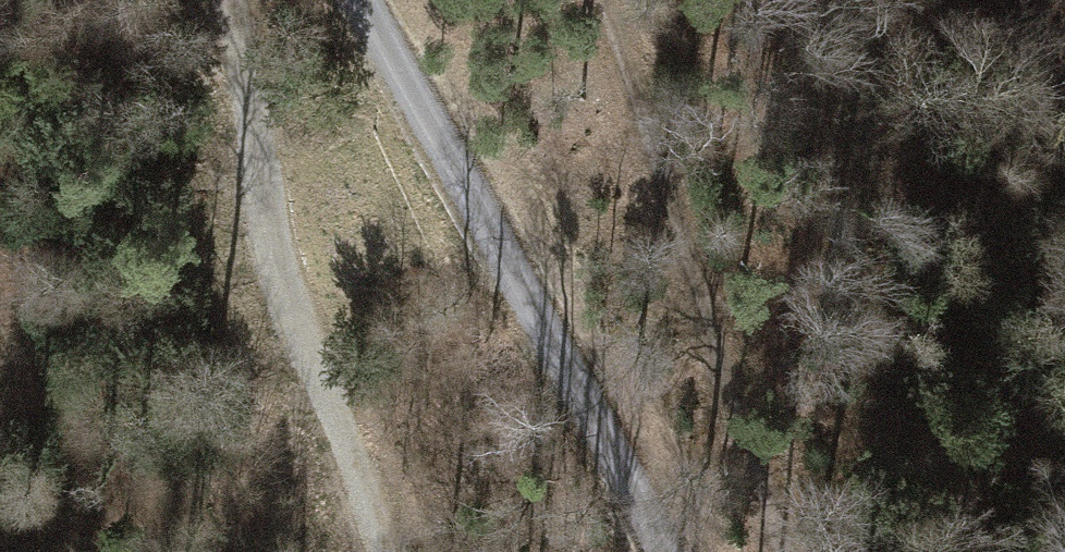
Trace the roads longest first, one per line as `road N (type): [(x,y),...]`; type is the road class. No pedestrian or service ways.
road 1 (track): [(665,551),(356,0)]
road 2 (track): [(386,551),(299,306),(228,0)]
road 3 (track): [(1064,135),(1002,0)]

